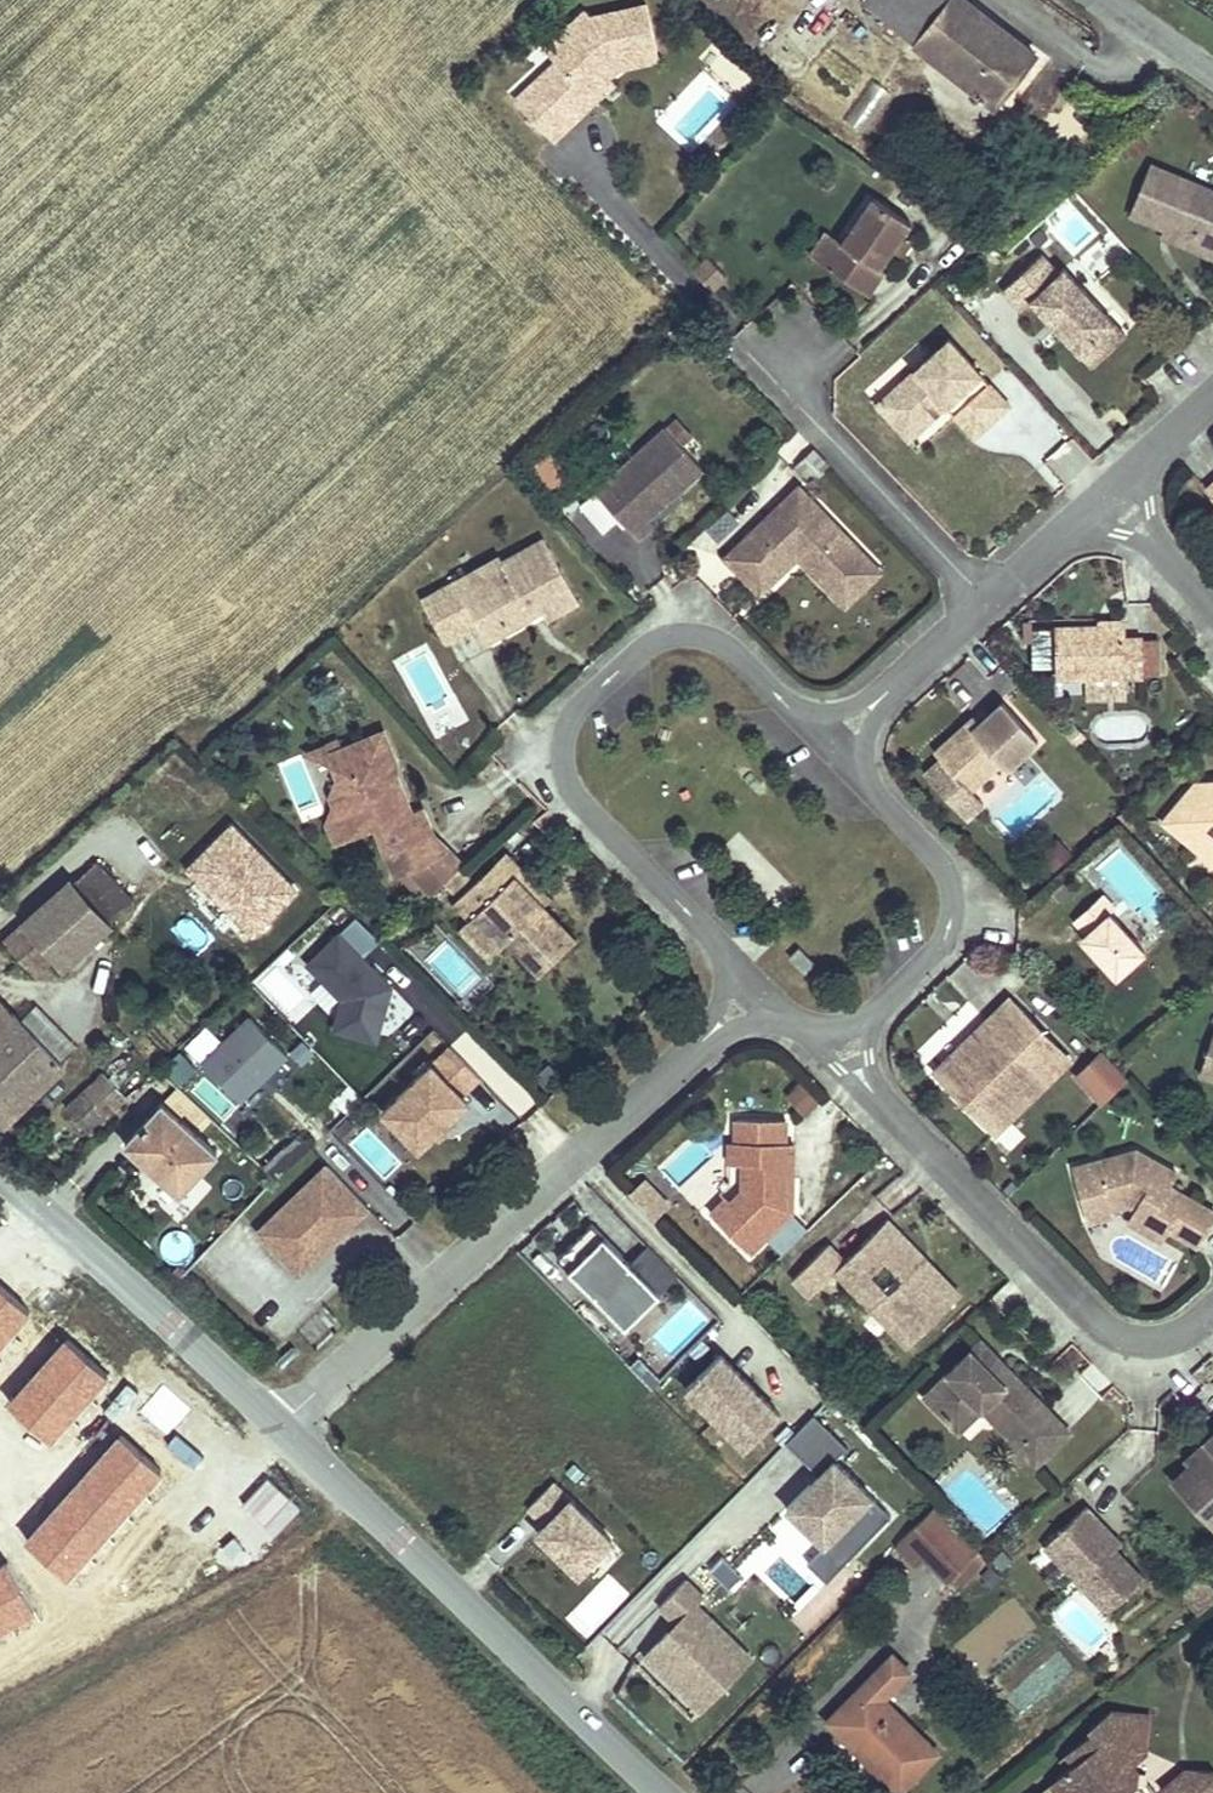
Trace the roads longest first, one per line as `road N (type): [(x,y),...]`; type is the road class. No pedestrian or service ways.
road 1 (residential): [(839,752),(773,683),(707,637),(674,635),(645,645),(579,702),(560,747),(564,787),(766,1001)]
road 2 (residential): [(766,1001),(280,1423)]
road 3 (residential): [(280,1423),(665,1792)]
road 4 (residential): [(844,1026),(862,1082),(1108,1328),(1178,1336),(1212,1306)]
road 5 (residential): [(0,1174),(280,1423)]
road 6 (residential): [(844,1026),(870,1014),(932,958),(951,919),(932,848),(839,752)]
road 7 (residential): [(803,346),(811,408),(987,602)]
road 8 (residential): [(987,602),(839,752)]
road 9 (residential): [(1116,492),(987,602)]
road 10 (residential): [(1212,602),(1116,492)]
road 11 (residential): [(1212,400),(1116,492)]
road 12 (residential): [(1212,74),(1110,0)]

